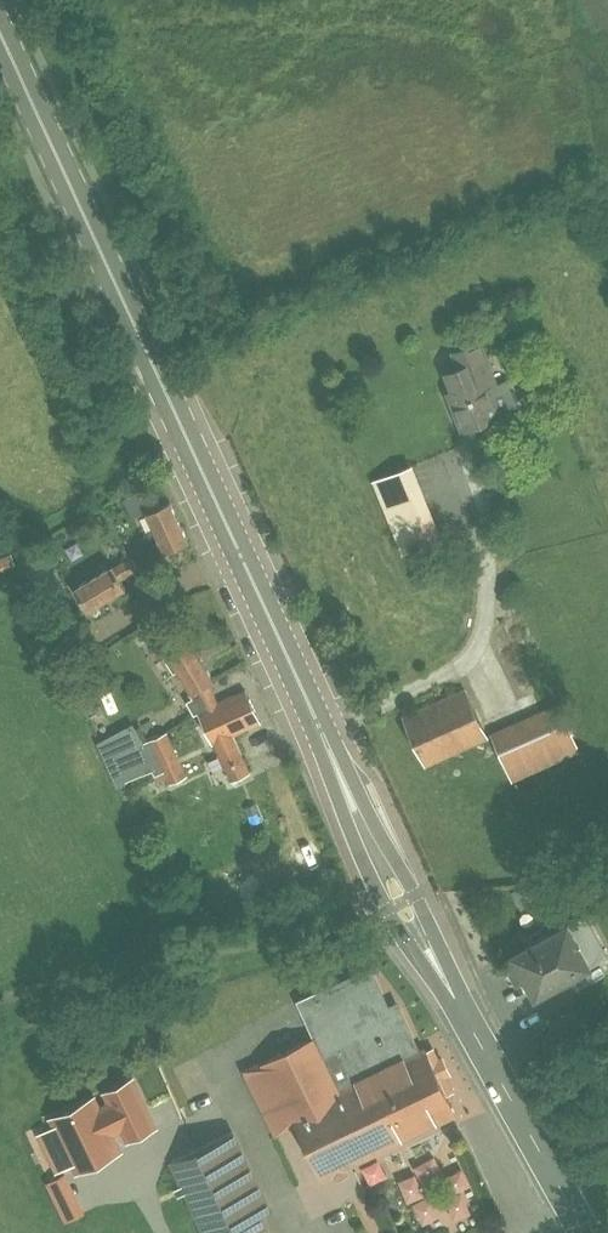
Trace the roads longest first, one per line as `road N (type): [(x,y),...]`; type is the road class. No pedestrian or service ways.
road 1 (secondary): [(578,1219),(401,902),(0,33)]

